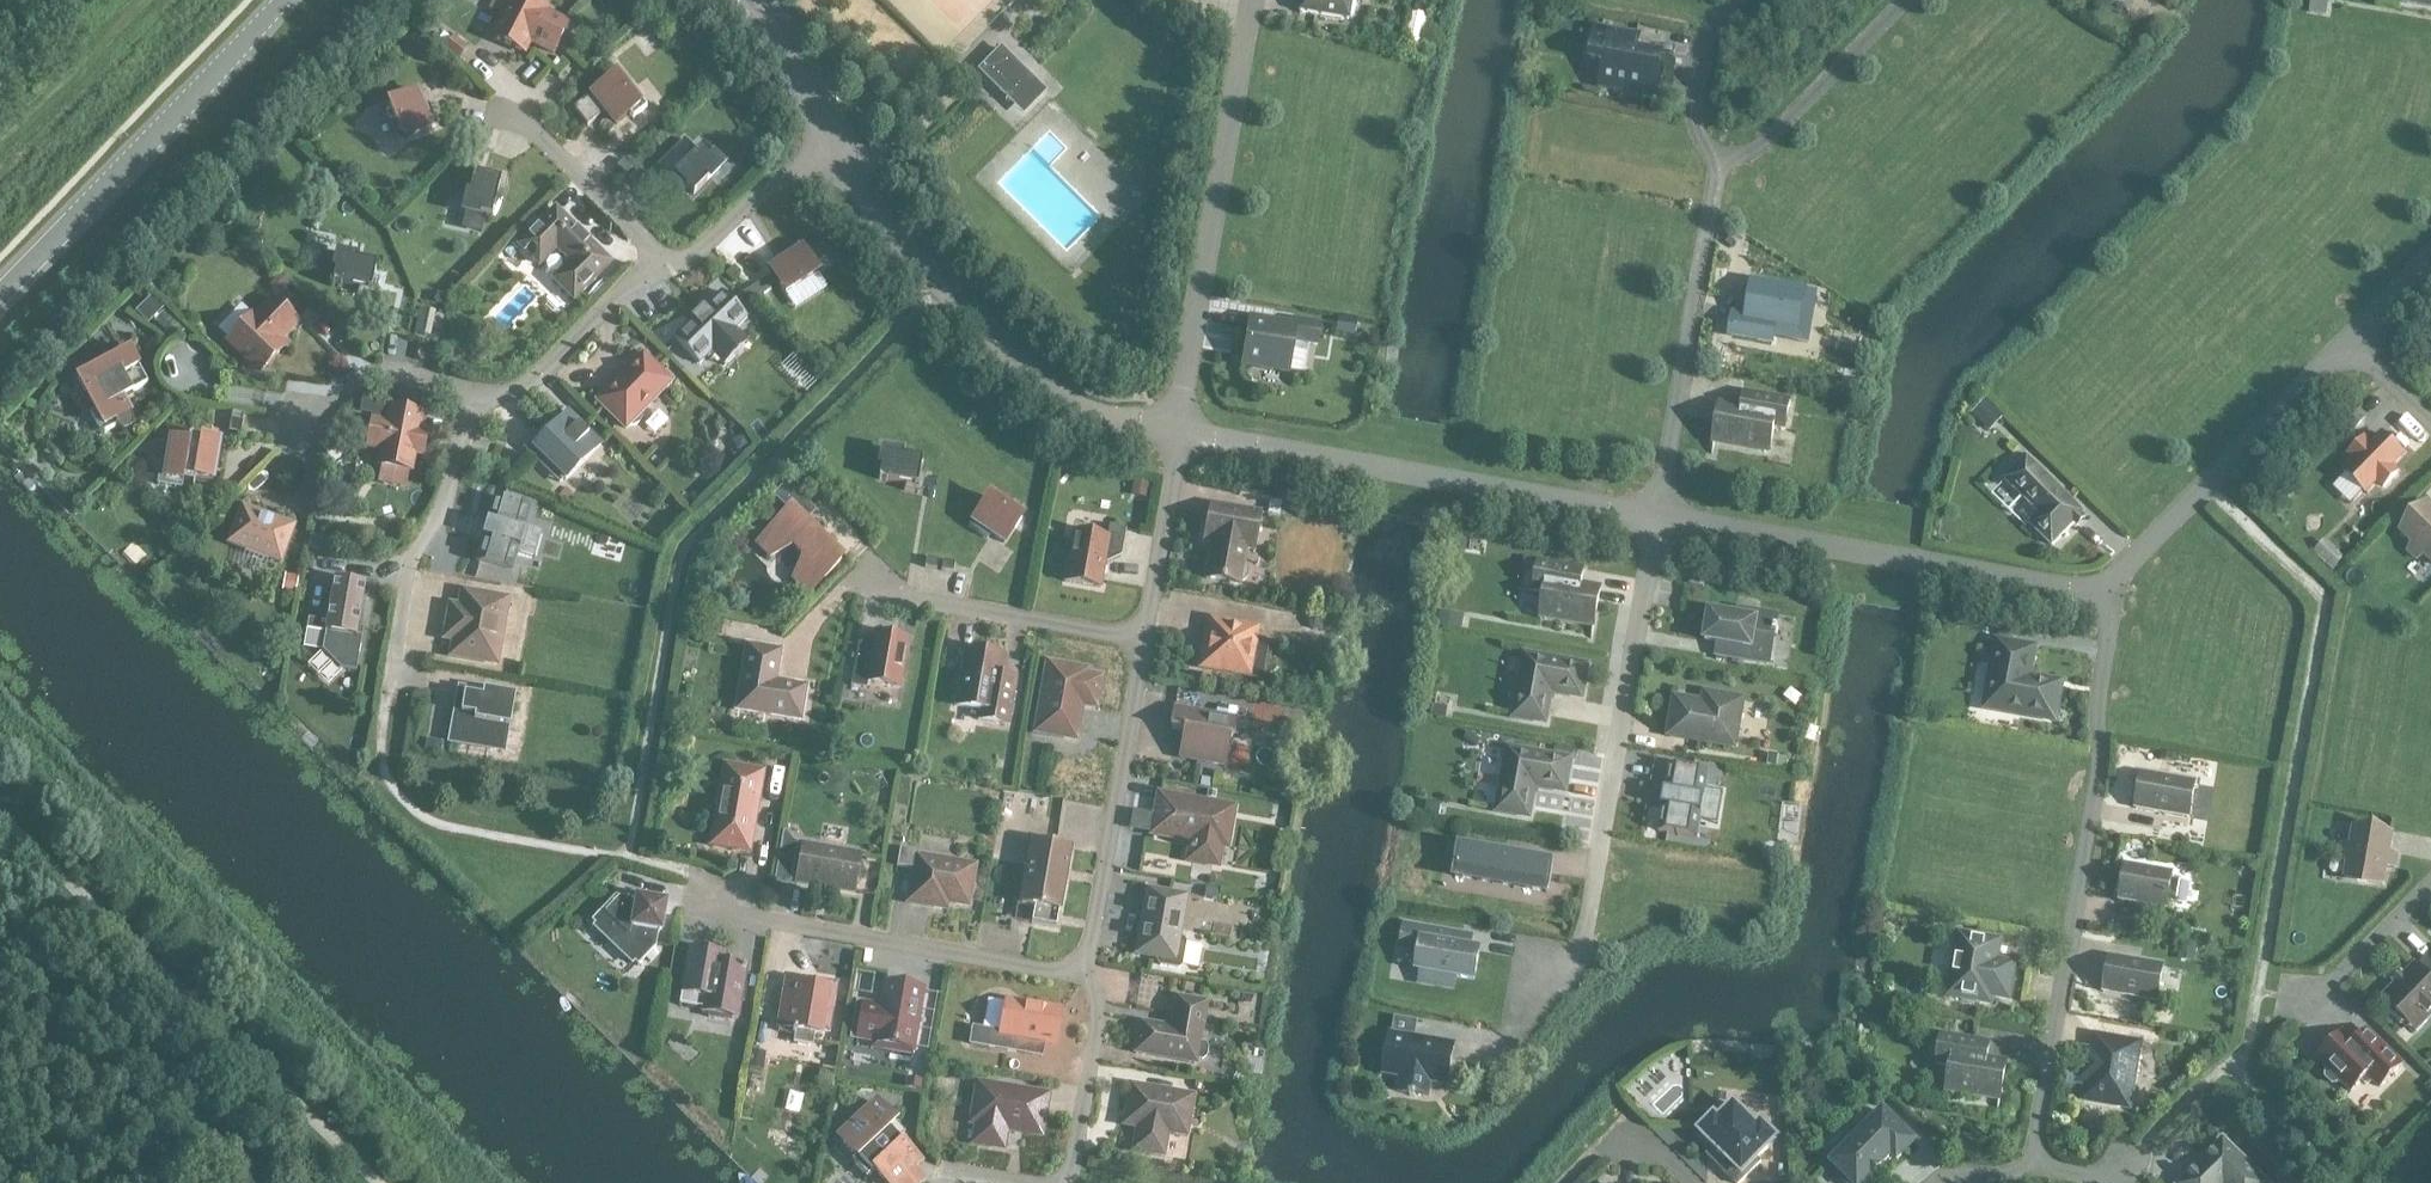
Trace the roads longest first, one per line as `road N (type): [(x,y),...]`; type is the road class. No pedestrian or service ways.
road 1 (unclassified): [(0,293),(283,0)]
road 2 (track): [(0,145),(146,0)]

